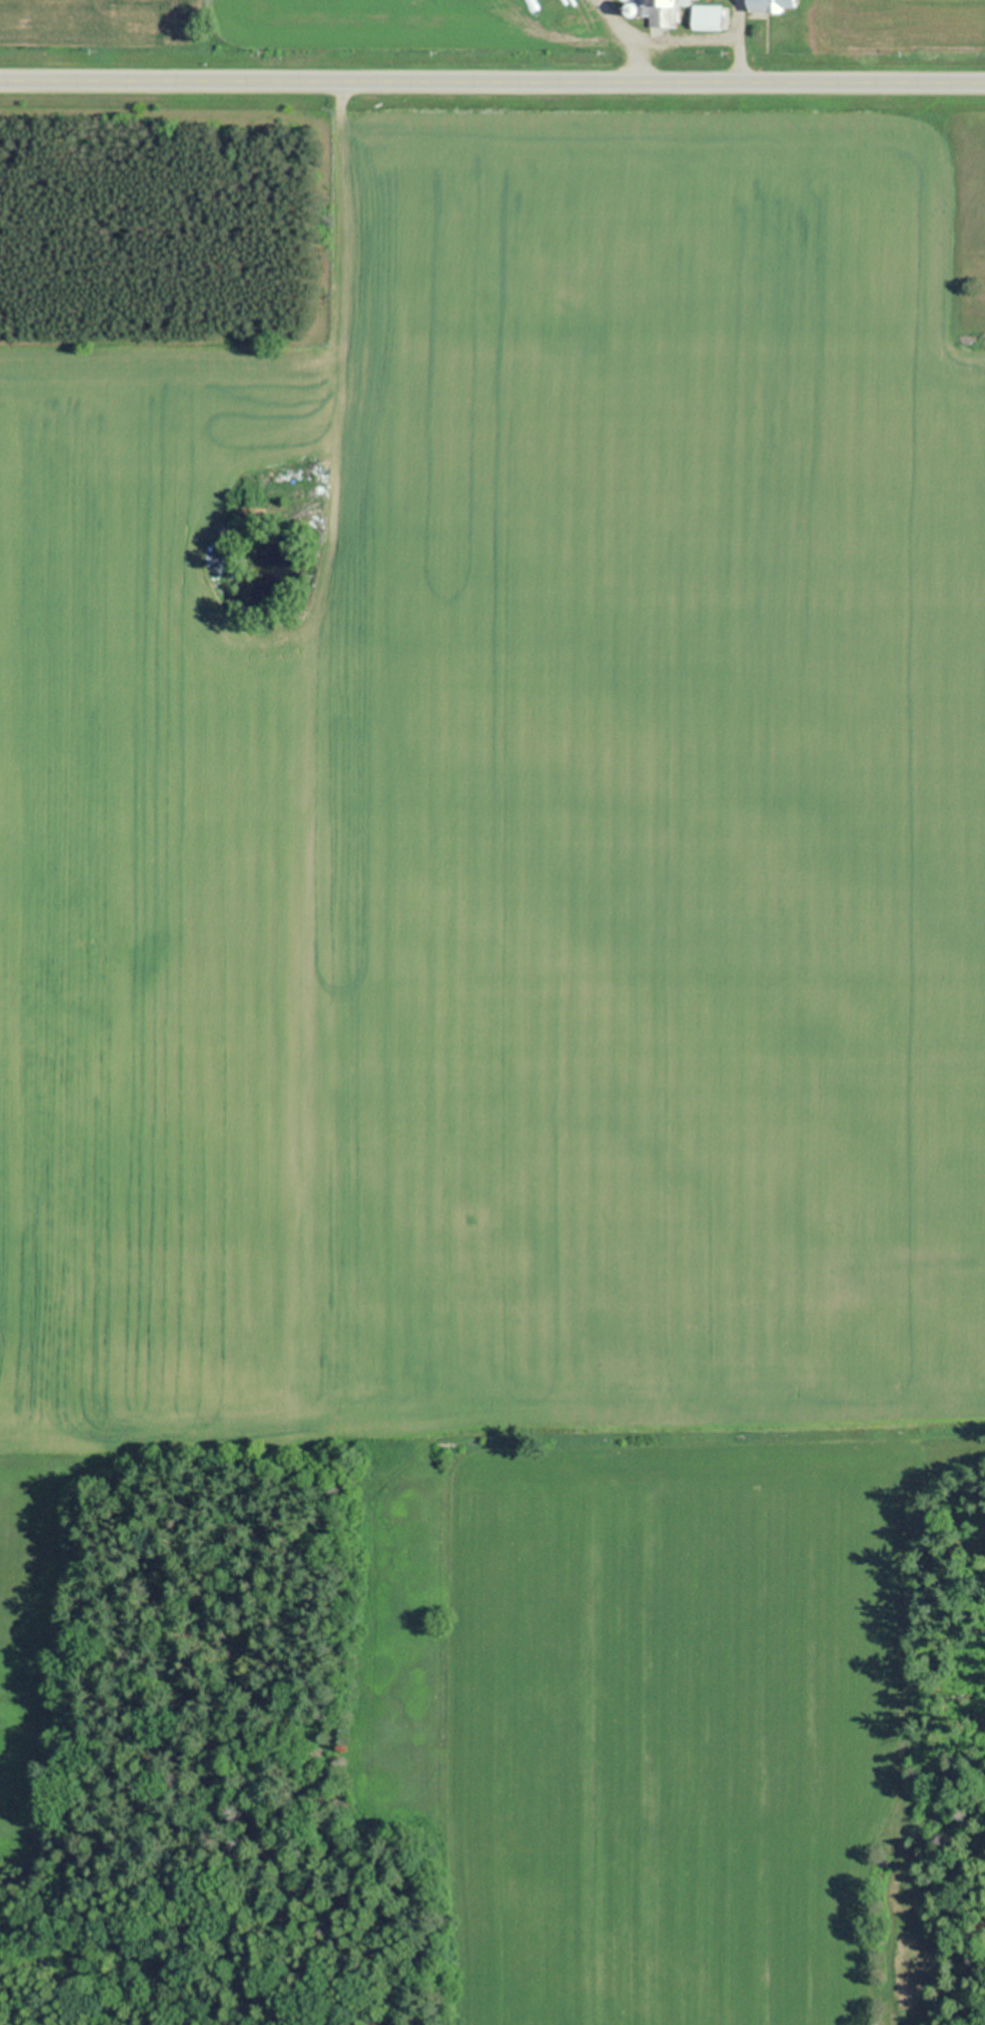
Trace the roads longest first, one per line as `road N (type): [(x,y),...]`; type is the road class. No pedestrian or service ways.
road 1 (tertiary): [(0,79),(984,85)]

